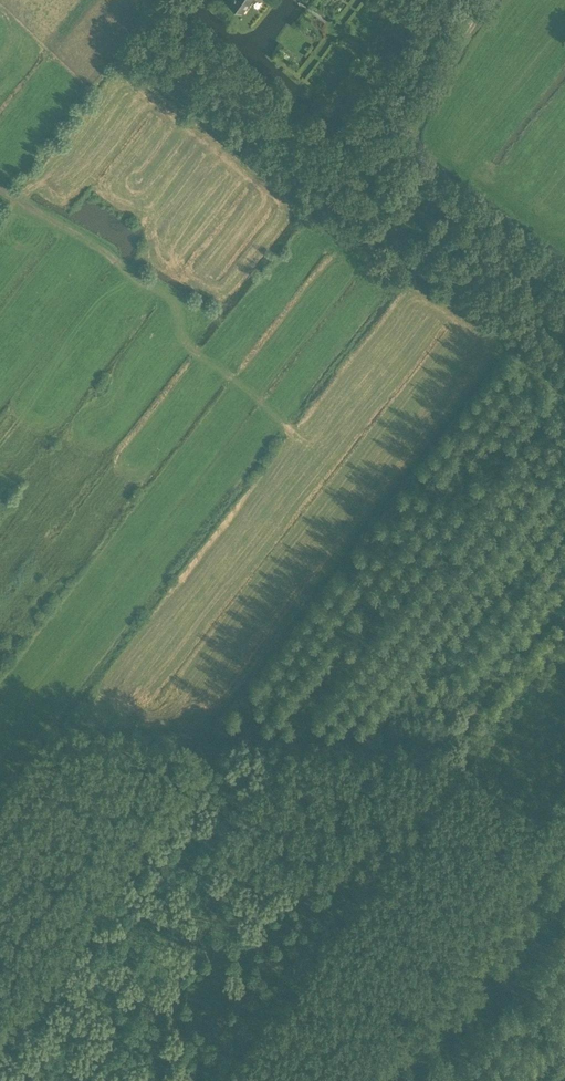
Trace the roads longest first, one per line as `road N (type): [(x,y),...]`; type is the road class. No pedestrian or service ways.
road 1 (track): [(302,438),(188,347),(176,307),(157,287),(0,189)]

